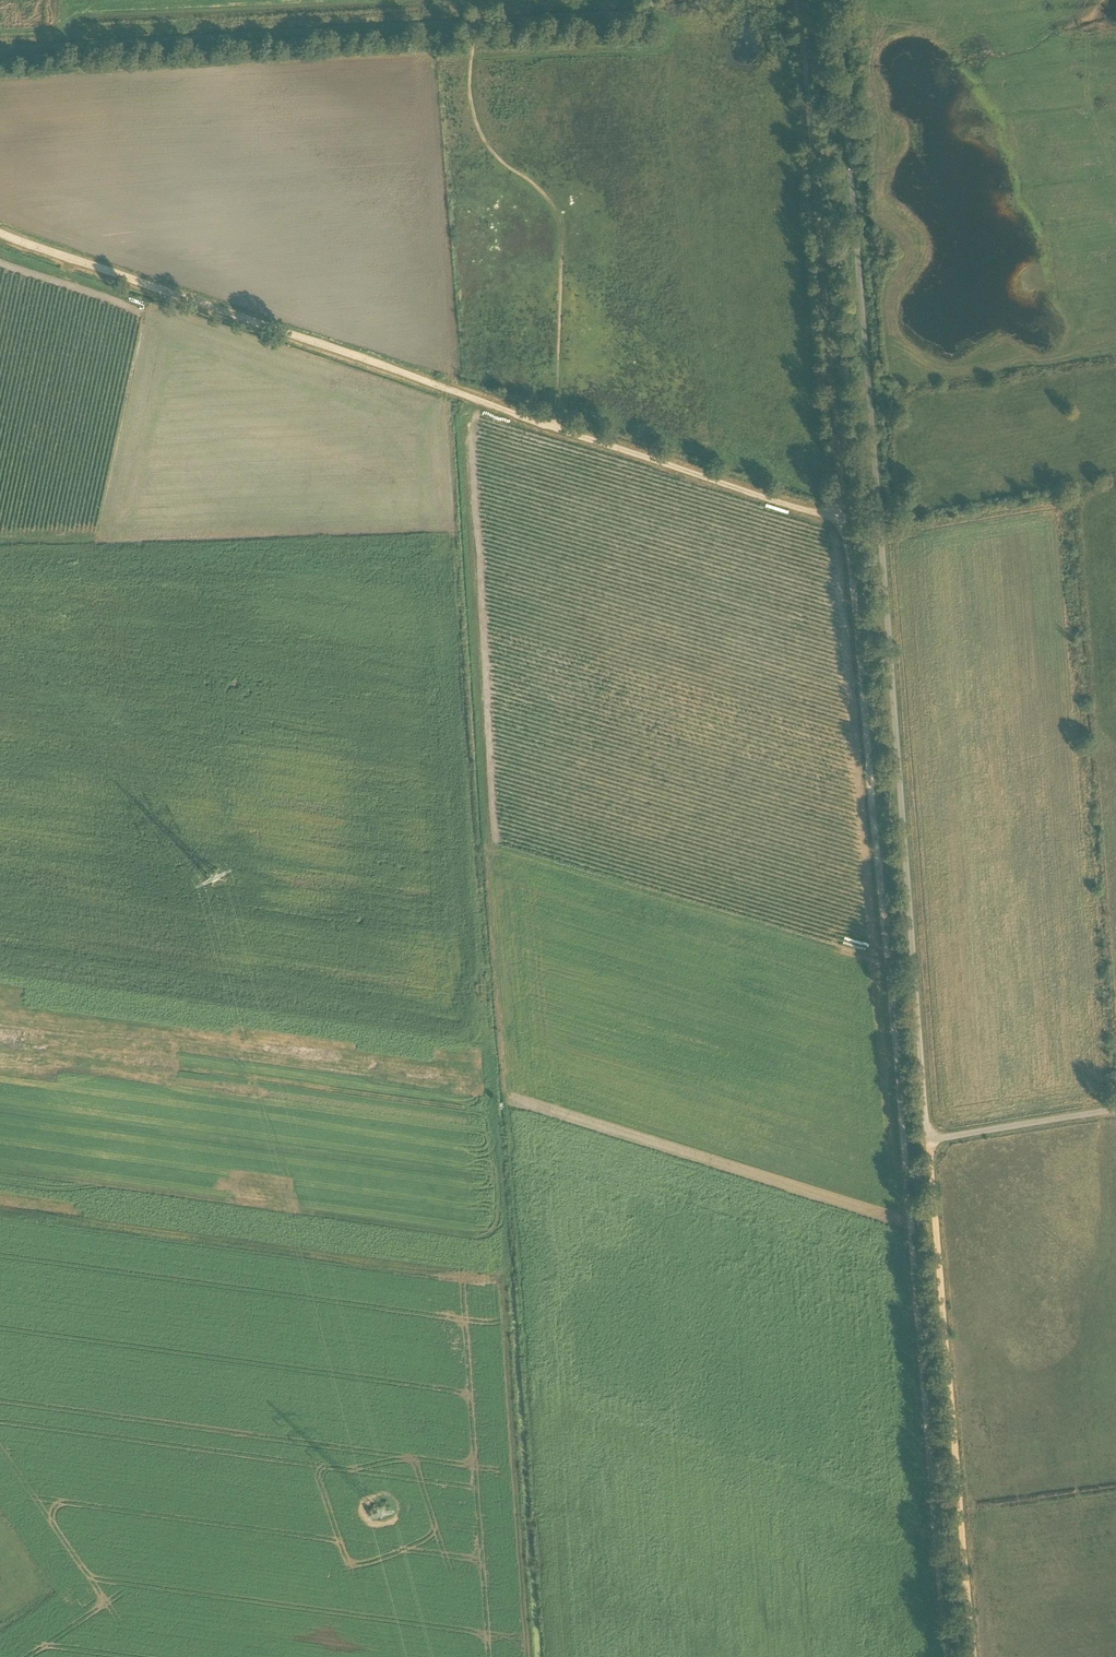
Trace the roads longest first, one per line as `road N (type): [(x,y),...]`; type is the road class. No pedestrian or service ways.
road 1 (track): [(833,0),(928,1139)]
road 2 (track): [(905,1141),(853,536)]
road 3 (track): [(554,425),(0,234)]
road 4 (track): [(846,524),(798,0)]
road 5 (track): [(928,1139),(976,1656)]
road 6 (track): [(948,1656),(905,1141)]
road 7 (track): [(0,50),(479,24)]
road 8 (track): [(846,524),(554,425)]
road 9 (track): [(1115,1109),(928,1139)]

